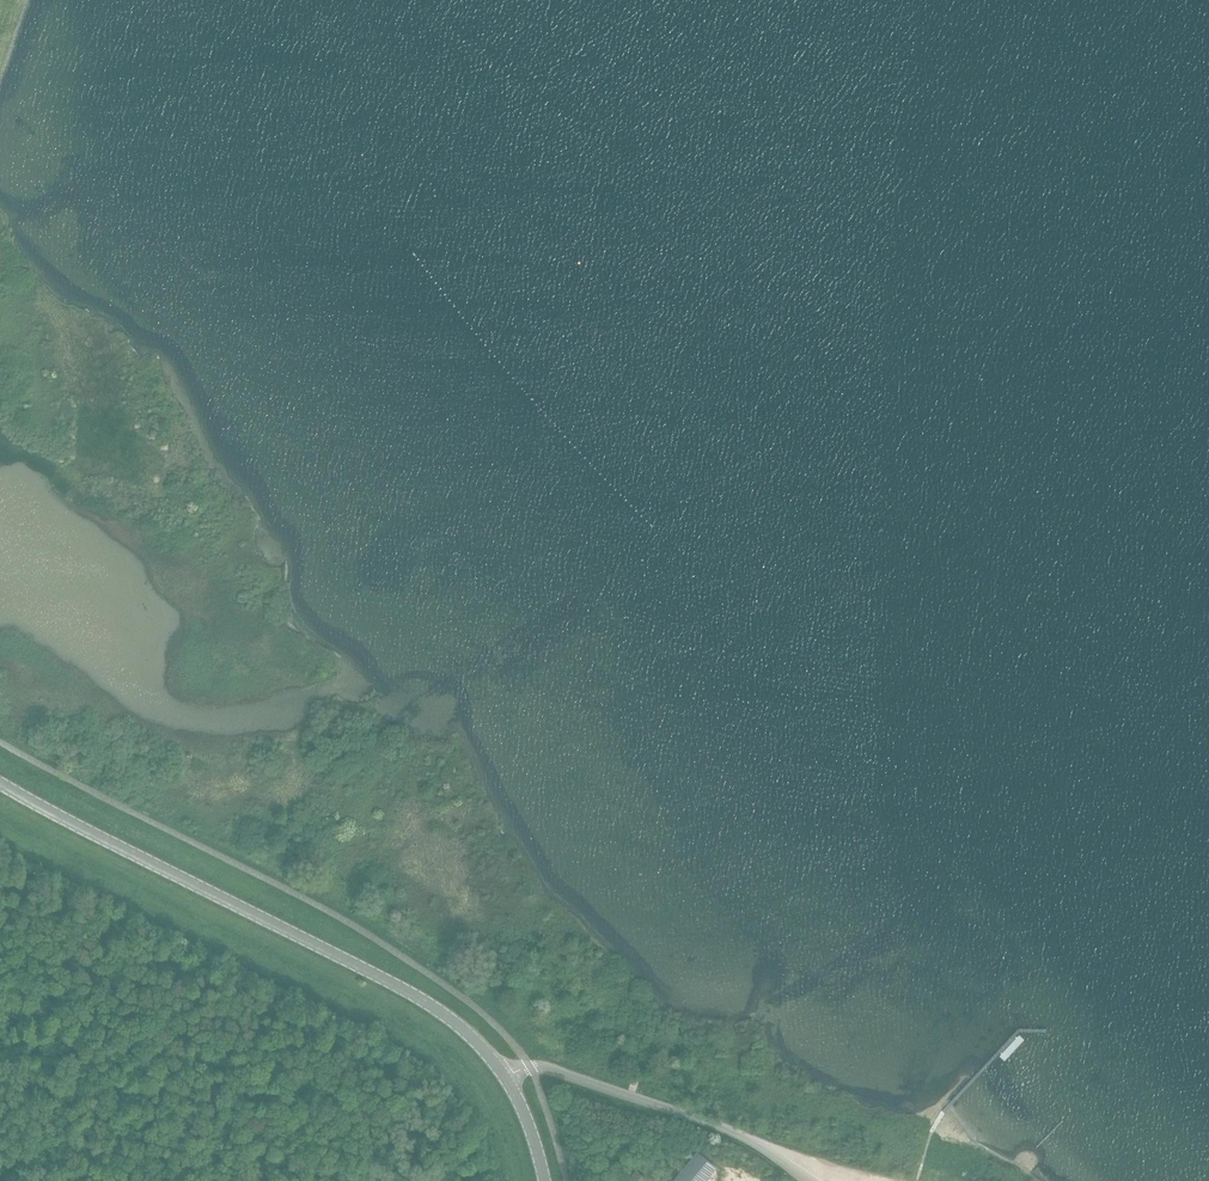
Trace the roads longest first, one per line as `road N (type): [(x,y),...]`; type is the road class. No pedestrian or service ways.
road 1 (secondary): [(544,1180),(508,1078),(451,1018),(398,983),(0,782)]

